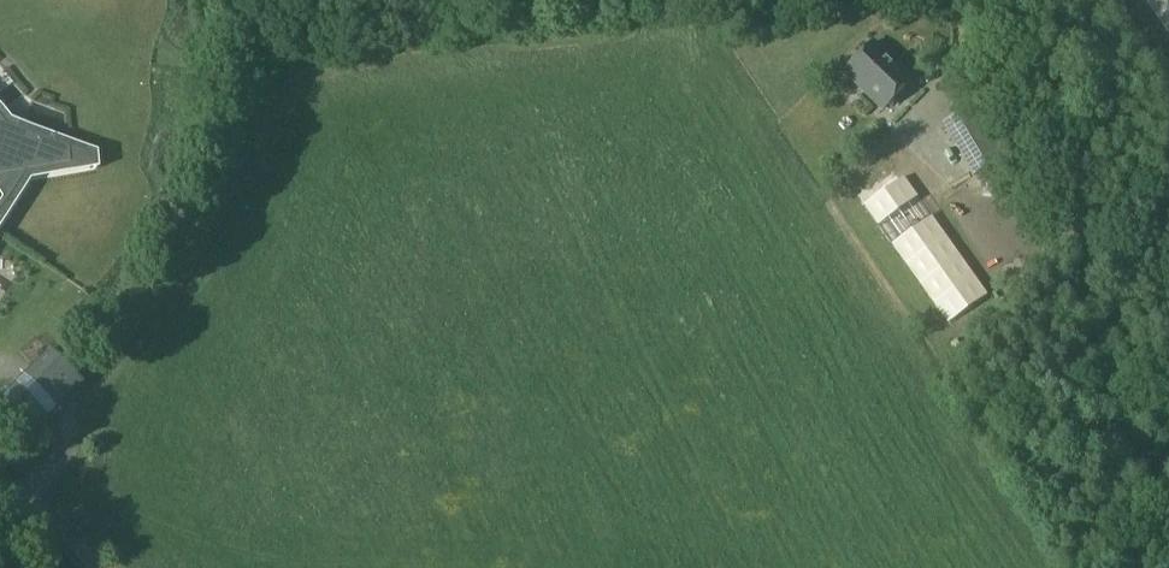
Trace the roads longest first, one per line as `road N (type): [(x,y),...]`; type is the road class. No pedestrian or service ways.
road 1 (track): [(1168,495),(1104,402),(1078,237),(1048,132),(945,0)]

